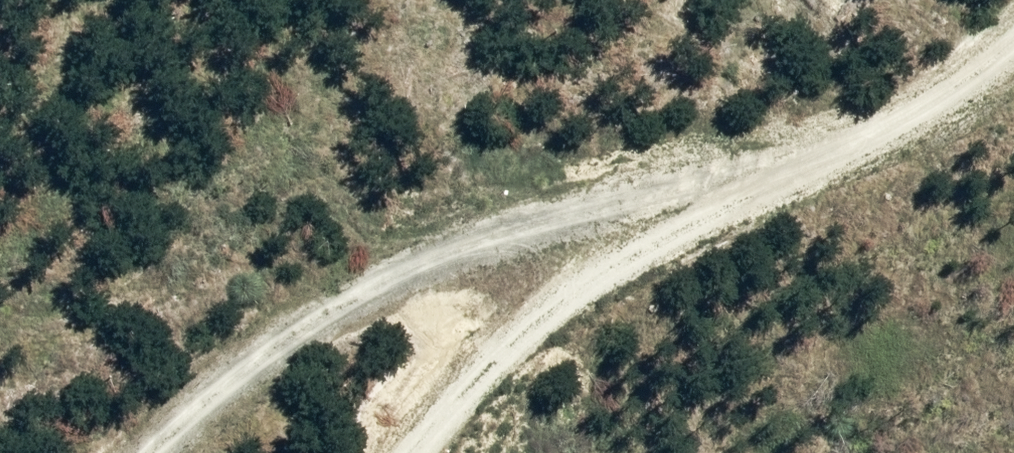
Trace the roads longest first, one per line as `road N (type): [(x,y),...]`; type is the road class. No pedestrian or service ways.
road 1 (track): [(1013,35),(910,103),(637,194),(406,452)]
road 2 (track): [(146,452),(236,355),(637,194)]

